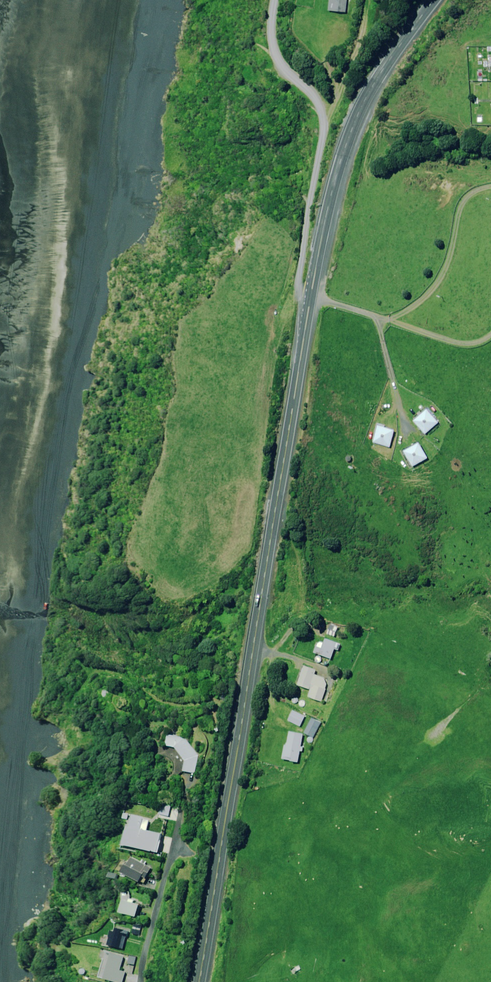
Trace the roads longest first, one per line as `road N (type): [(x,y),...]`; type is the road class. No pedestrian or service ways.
road 1 (trunk): [(310,305),(201,981)]
road 2 (trunk): [(430,0),(370,84),(339,154),(310,305)]
road 3 (residential): [(260,0),(257,37),(271,74),(296,93),(307,117),(313,157),(290,262),(310,305)]
road 4 (residential): [(141,981),(187,786)]

